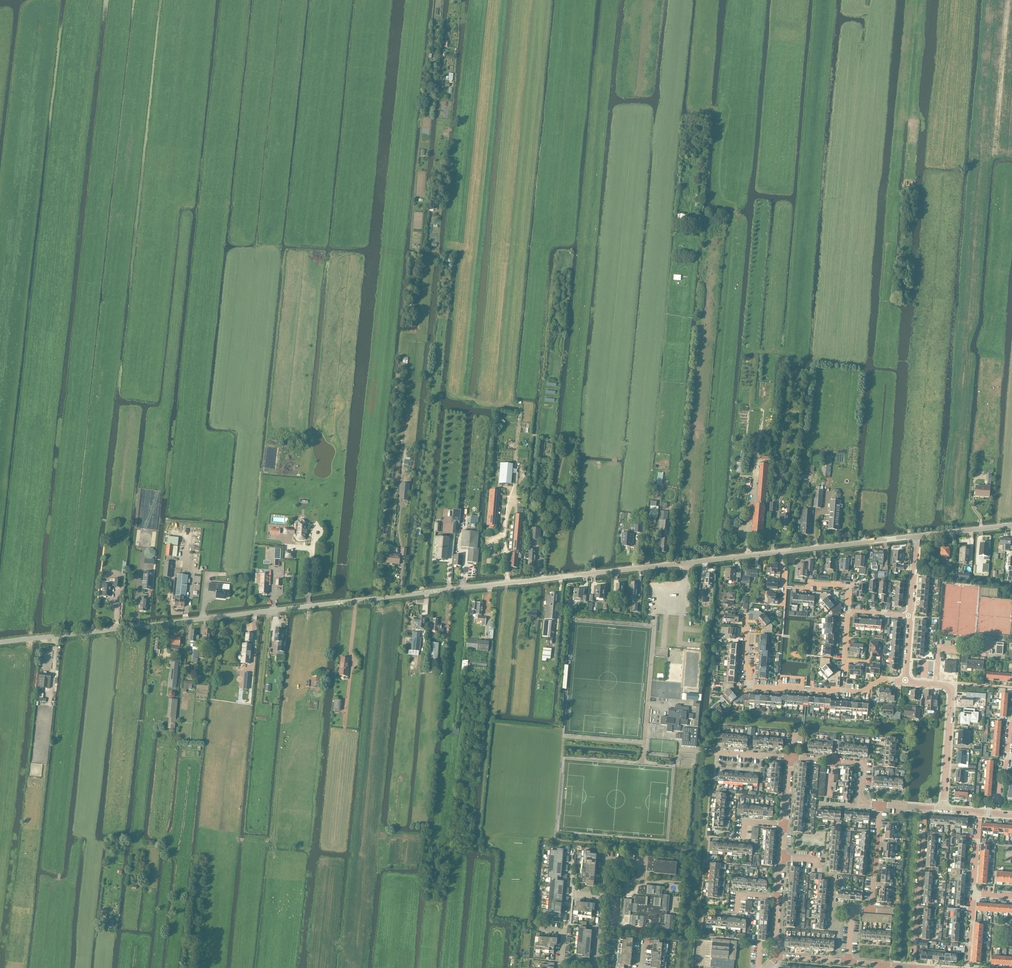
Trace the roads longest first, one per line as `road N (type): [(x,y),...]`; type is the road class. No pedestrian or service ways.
road 1 (unclassified): [(0,642),(782,552)]
road 2 (residential): [(944,808),(952,690),(907,679)]
road 3 (residential): [(842,691),(751,685),(746,615)]
road 4 (residential): [(912,966),(924,806)]
road 5 (unclassified): [(782,552),(917,536)]

